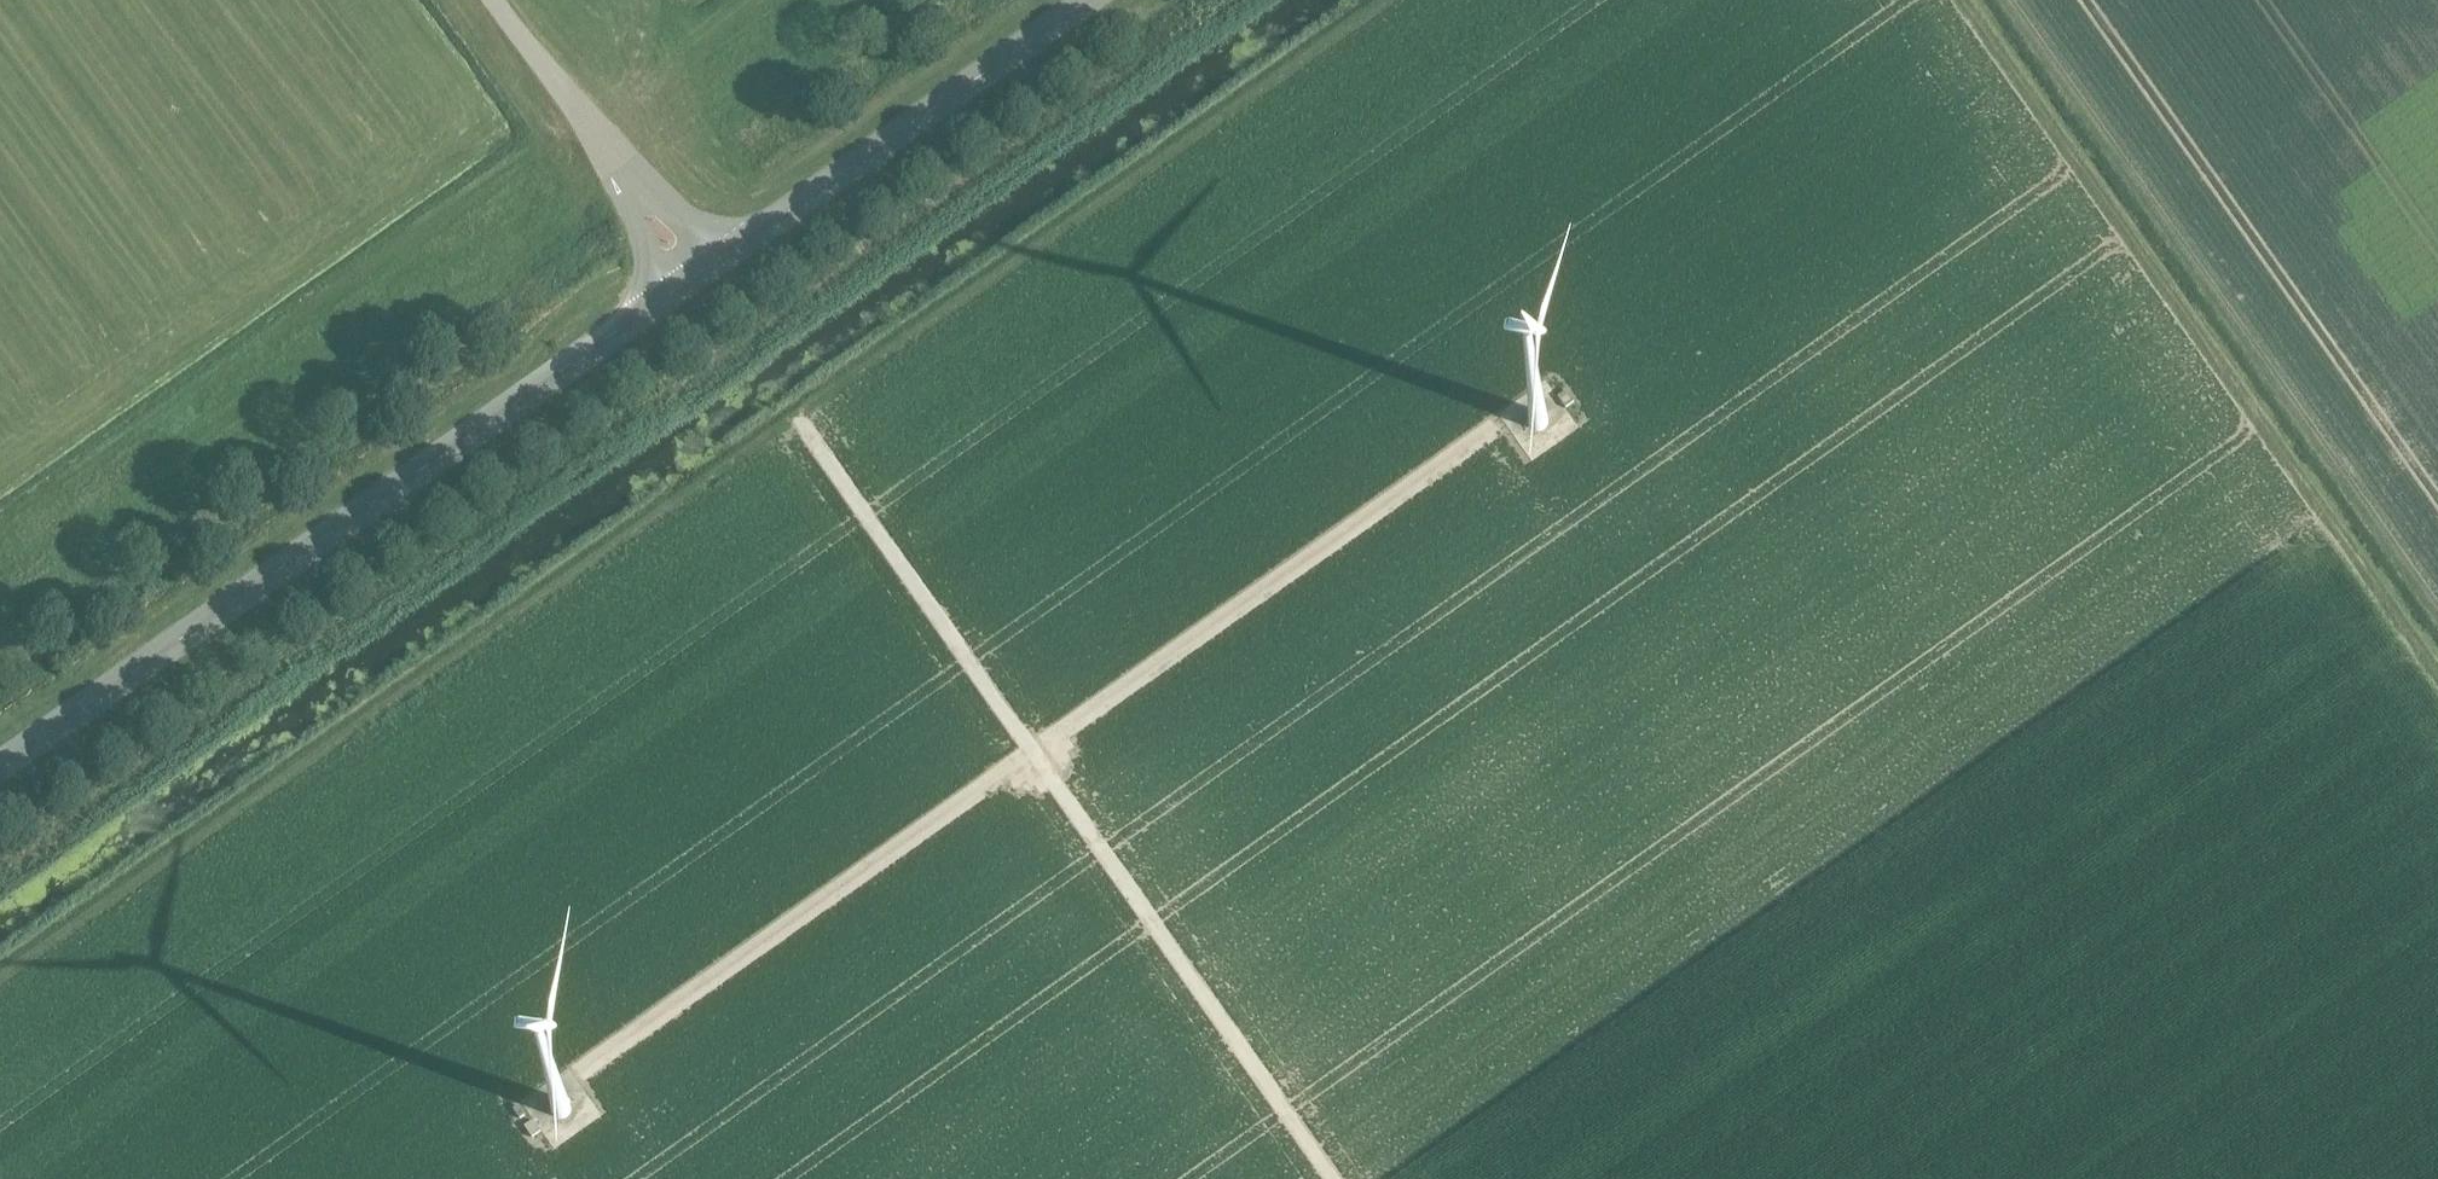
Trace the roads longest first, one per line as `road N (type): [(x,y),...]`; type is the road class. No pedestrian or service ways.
road 1 (unclassified): [(0,767),(699,276)]
road 2 (unclassified): [(699,276),(1090,0)]
road 3 (unclassified): [(699,276),(493,0)]

